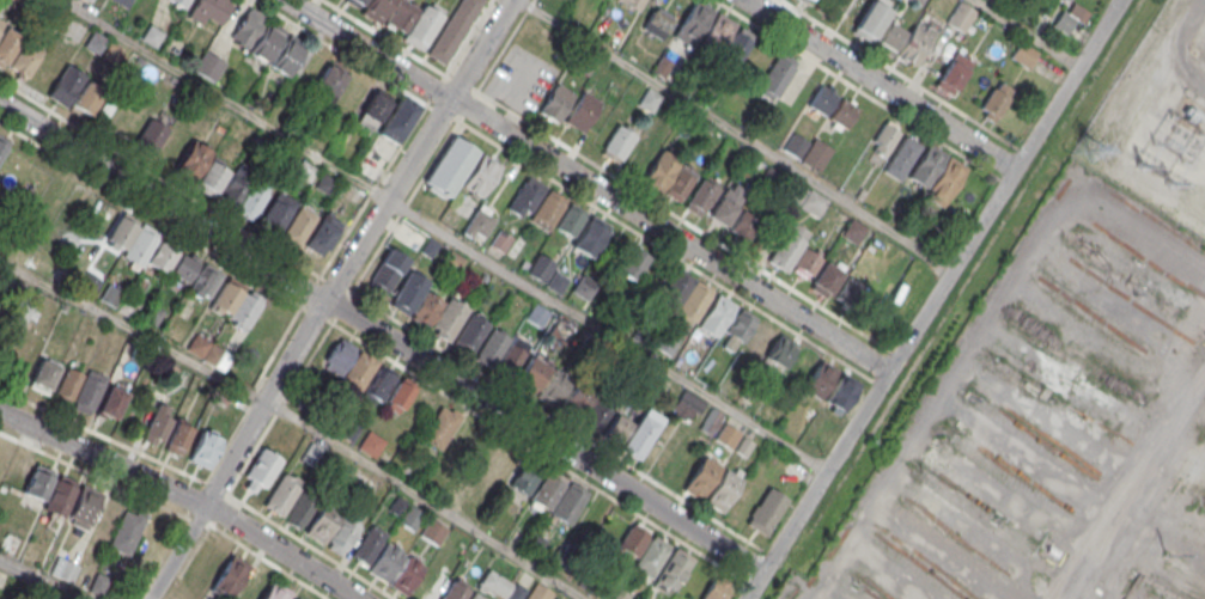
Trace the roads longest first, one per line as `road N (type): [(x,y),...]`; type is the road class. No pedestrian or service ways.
road 1 (residential): [(763,573),(0,102)]
road 2 (residential): [(286,0),(889,372)]
road 3 (residential): [(747,598),(1122,0)]
road 4 (residential): [(512,0),(150,598)]
road 5 (residential): [(0,412),(232,520),(356,598)]
road 6 (residential): [(1015,170),(746,0)]

